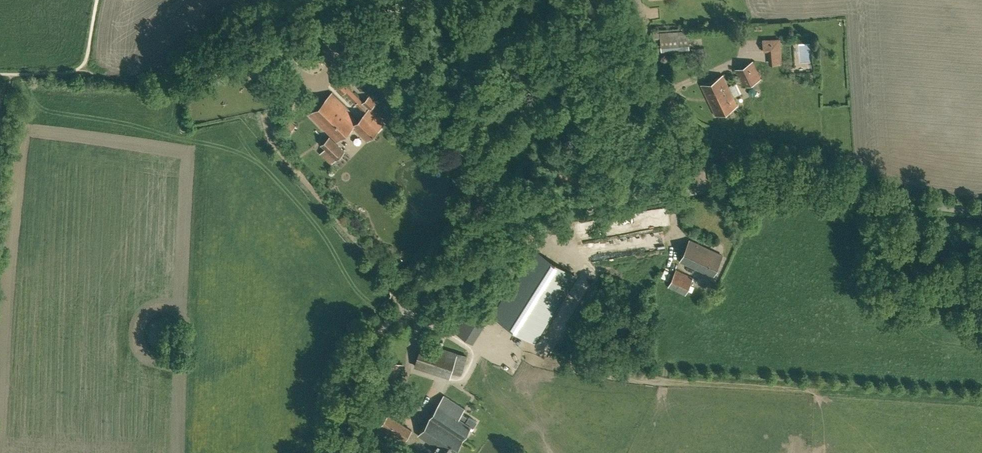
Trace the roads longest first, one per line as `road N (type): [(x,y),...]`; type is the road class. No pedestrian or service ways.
road 1 (unclassified): [(337,452),(364,354),(379,332),(464,267),(557,219),(714,191),(981,213)]
road 2 (track): [(0,75),(83,70),(97,0)]

